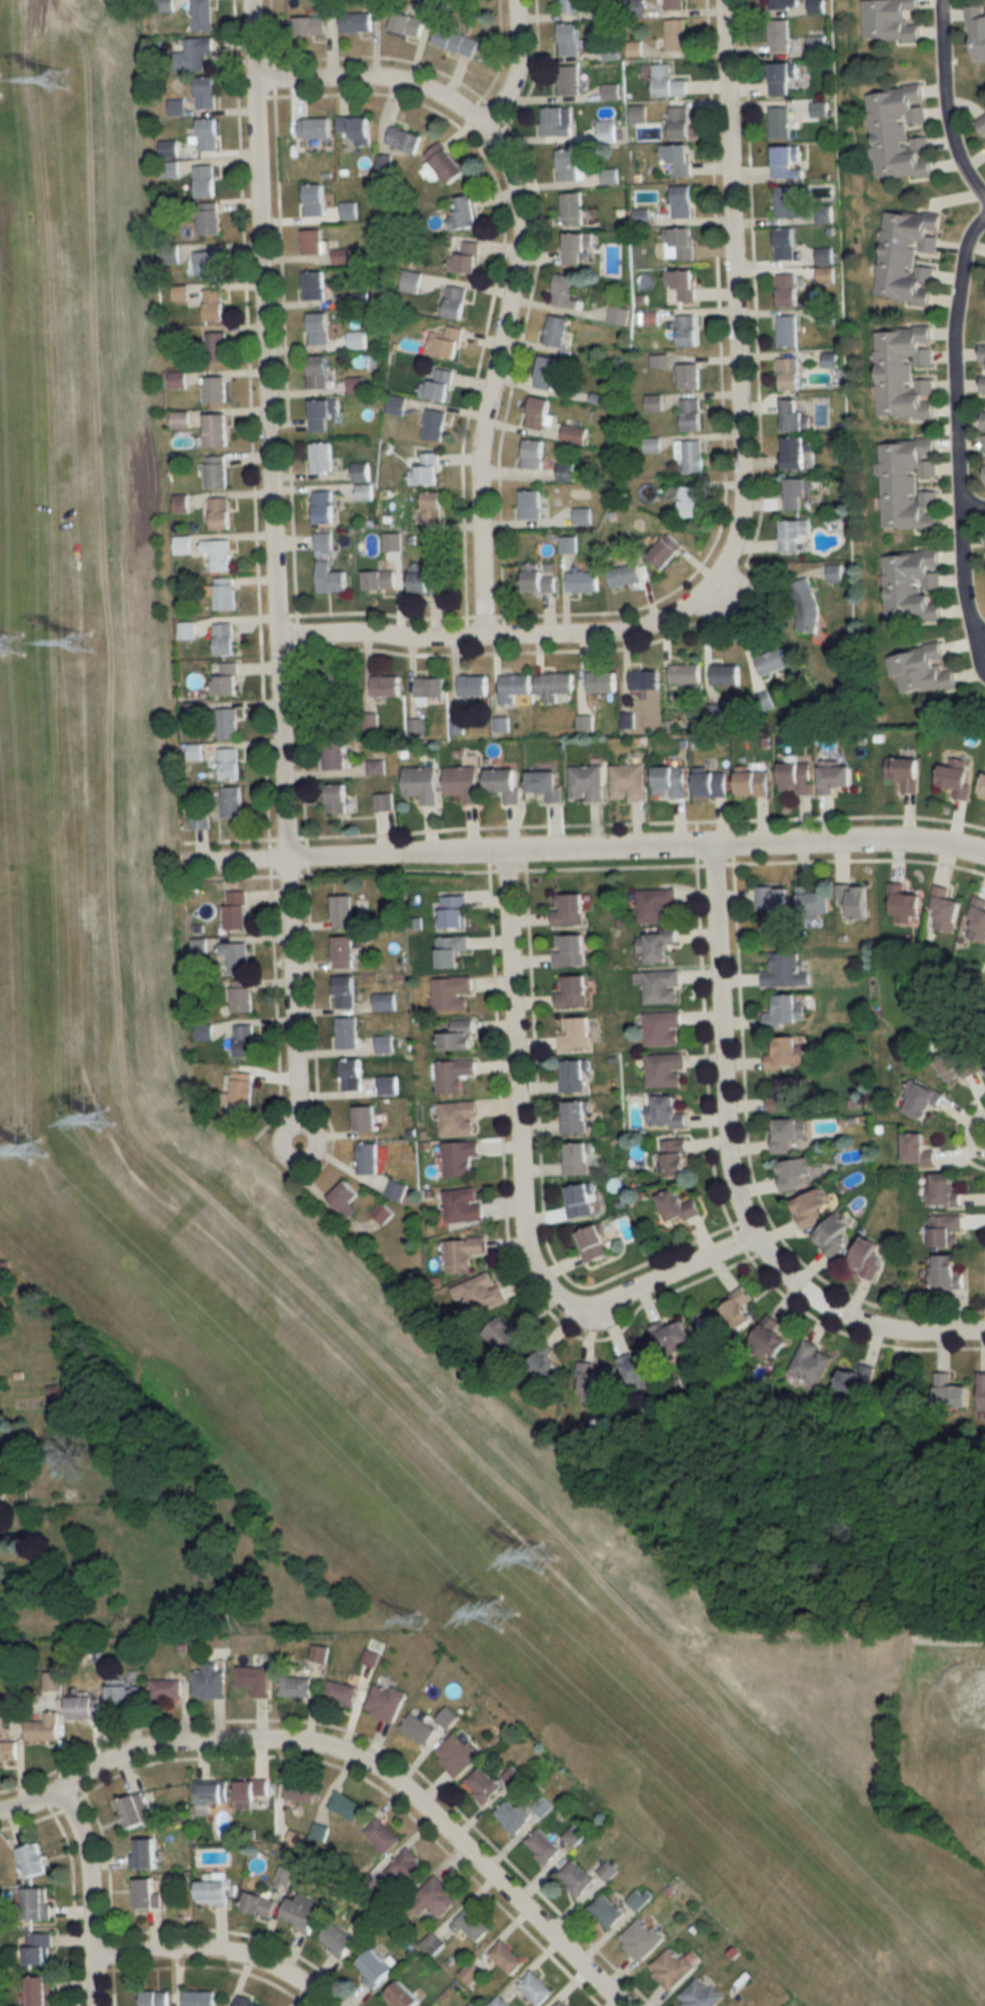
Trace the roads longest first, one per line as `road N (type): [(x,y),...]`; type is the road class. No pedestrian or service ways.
road 1 (residential): [(297,1138),(249,0)]
road 2 (residential): [(274,637),(441,641),(619,632),(686,611),(716,581),(736,533),(740,483),(721,0)]
road 3 (residential): [(180,862),(864,839),(984,855)]
road 4 (residential): [(480,640),(478,458),(519,246),(512,183),(481,130),(432,92),(395,81),(250,80)]
road 5 (residential): [(0,1810),(36,1801),(143,1747),(320,1744),(393,1778),(623,2005)]
road 6 (residential): [(505,852),(520,1216),(529,1265),(561,1300),(590,1304),(751,1238)]
road 7 (residential): [(711,846),(725,1143),(751,1238),(802,1293),(851,1321),(902,1332),(984,1332)]
road 8 (residential): [(984,643),(965,614),(961,585),(952,403),(957,279),(967,235),(984,215)]
road 9 (residential): [(93,1955),(238,1954),(280,1967),(329,2005)]
road 10 (residential): [(94,2005),(84,1851),(61,1789)]
road 11 (residential): [(984,202),(945,129),(938,0)]
road 12 (residential): [(481,130),(510,82),(516,0)]

